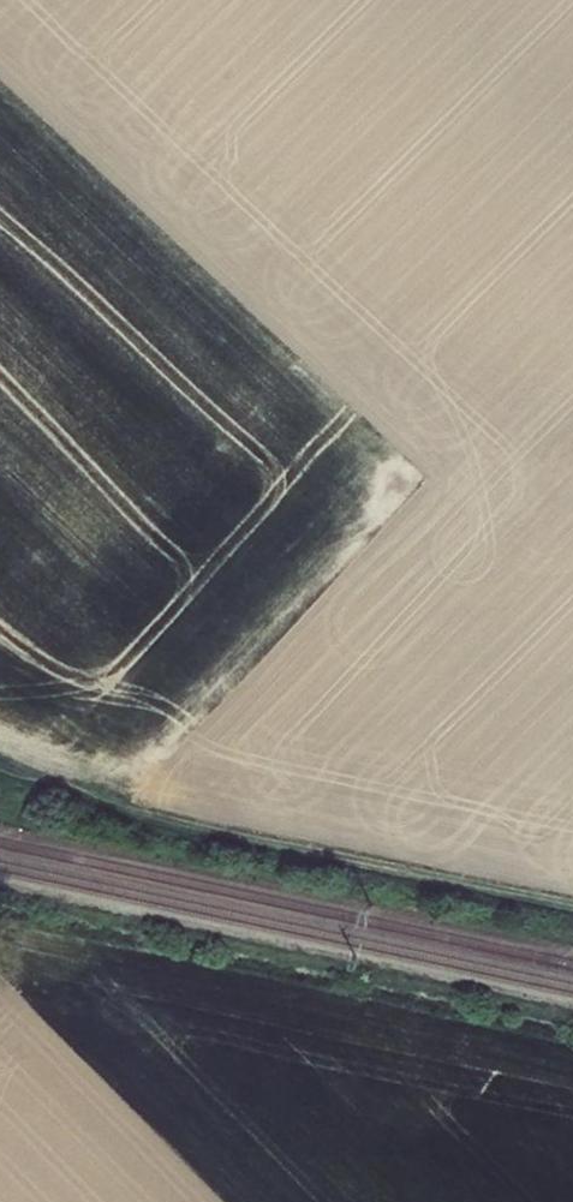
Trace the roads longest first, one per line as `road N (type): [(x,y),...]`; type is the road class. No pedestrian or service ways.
road 1 (track): [(0,762),(572,882)]

